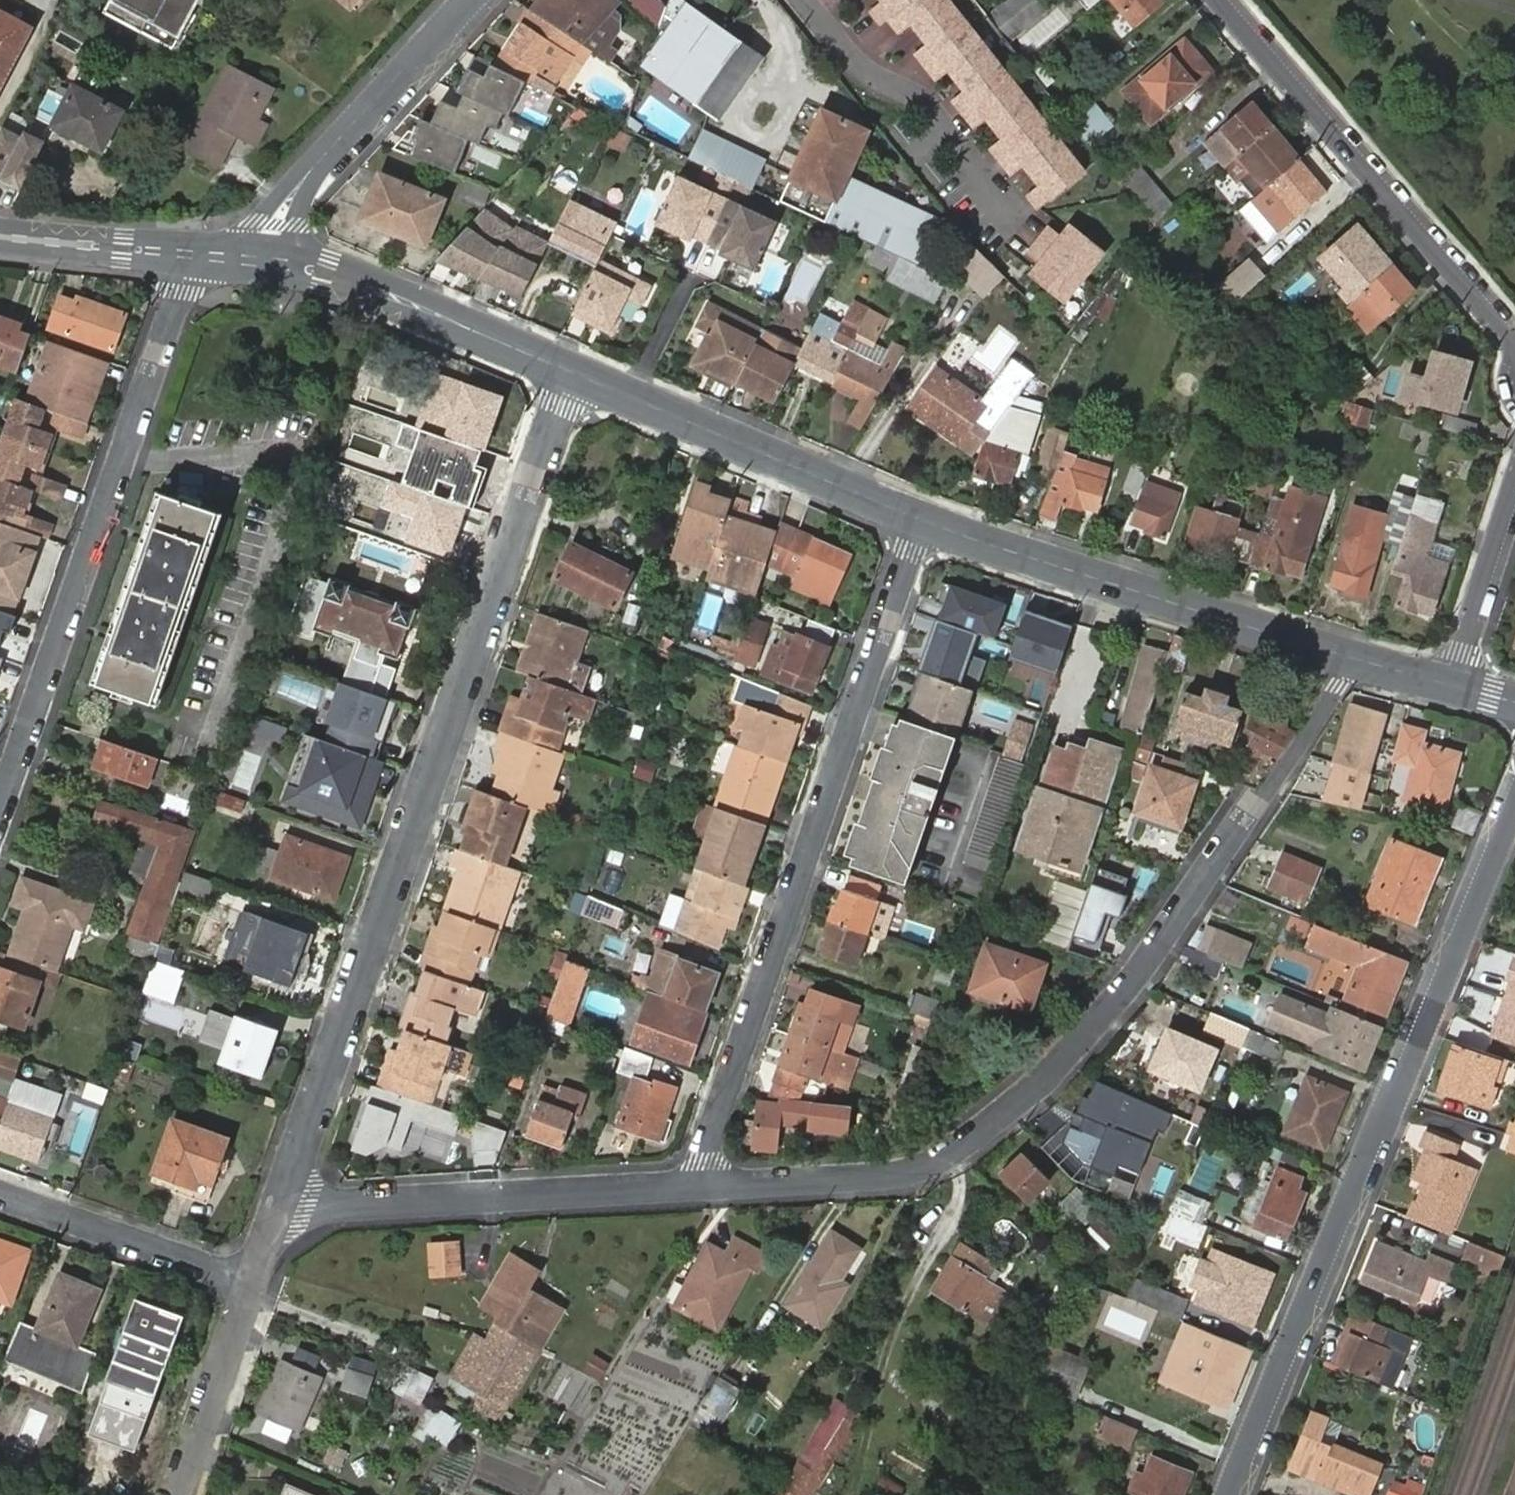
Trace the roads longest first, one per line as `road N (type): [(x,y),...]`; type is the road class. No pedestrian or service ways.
road 1 (residential): [(1363,656),(1103,1019),(956,1154),(895,1179),(697,1189)]
road 2 (residential): [(577,376),(558,405),(285,1210)]
road 3 (residential): [(1514,795),(1232,1494)]
road 4 (residential): [(926,518),(697,1189)]
road 5 (residential): [(0,829),(196,254)]
road 6 (tertiary): [(926,518),(1363,656)]
road 7 (residential): [(1514,345),(1222,0)]
road 8 (residential): [(697,1189),(285,1210)]
road 9 (tertiary): [(577,376),(926,518)]
road 10 (tertiary): [(242,259),(361,283),(577,376)]
road 11 (residential): [(474,0),(242,259)]
road 12 (residential): [(807,0),(859,64),(933,101),(1016,220)]
road 13 (residential): [(0,1190),(259,1280)]
road 14 (residential): [(259,1280),(185,1494)]
road 15 (residential): [(1458,682),(1514,487)]
road 16 (tertiary): [(0,234),(196,254)]

